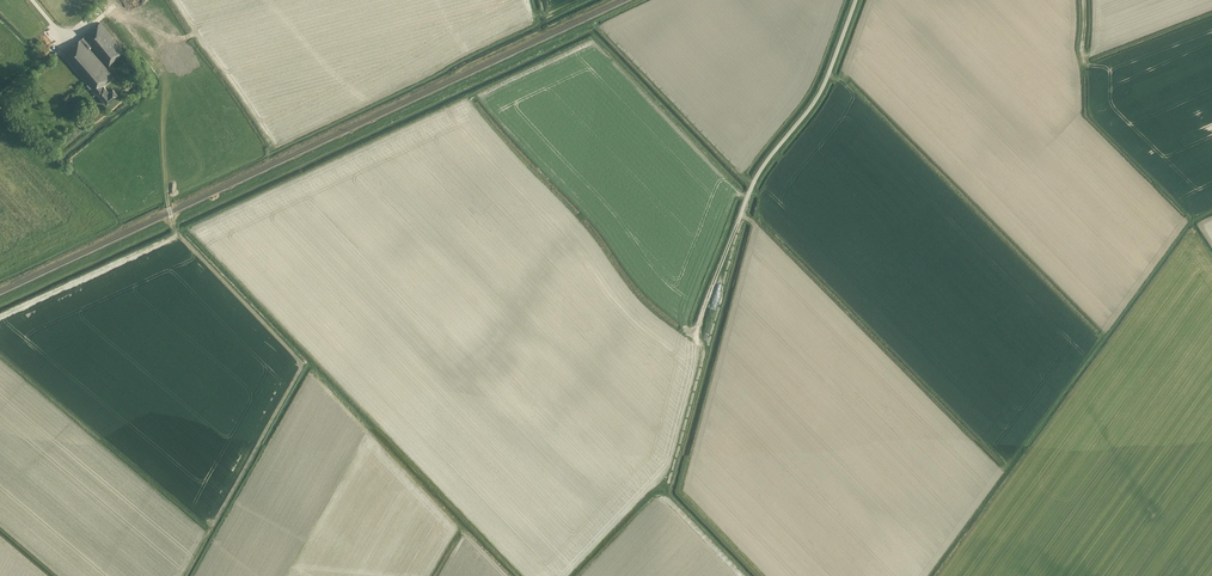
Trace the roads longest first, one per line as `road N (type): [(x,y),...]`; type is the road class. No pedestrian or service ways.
road 1 (unclassified): [(737,223),(758,174),(818,95),(855,0)]
road 2 (track): [(695,338),(737,223)]

